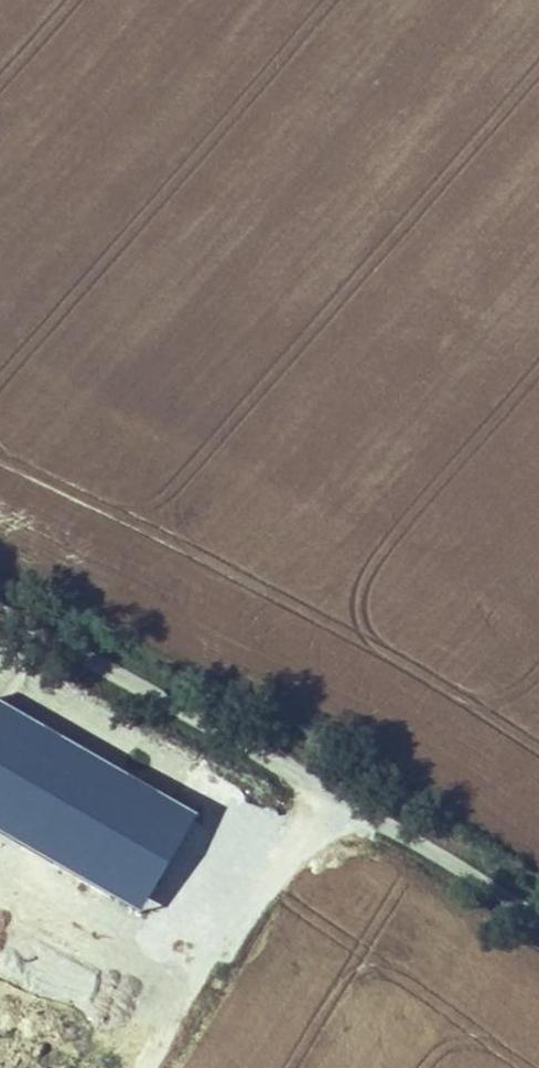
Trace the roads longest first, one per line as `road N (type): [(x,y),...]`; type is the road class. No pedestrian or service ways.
road 1 (unclassified): [(0,604),(140,674),(538,927)]

